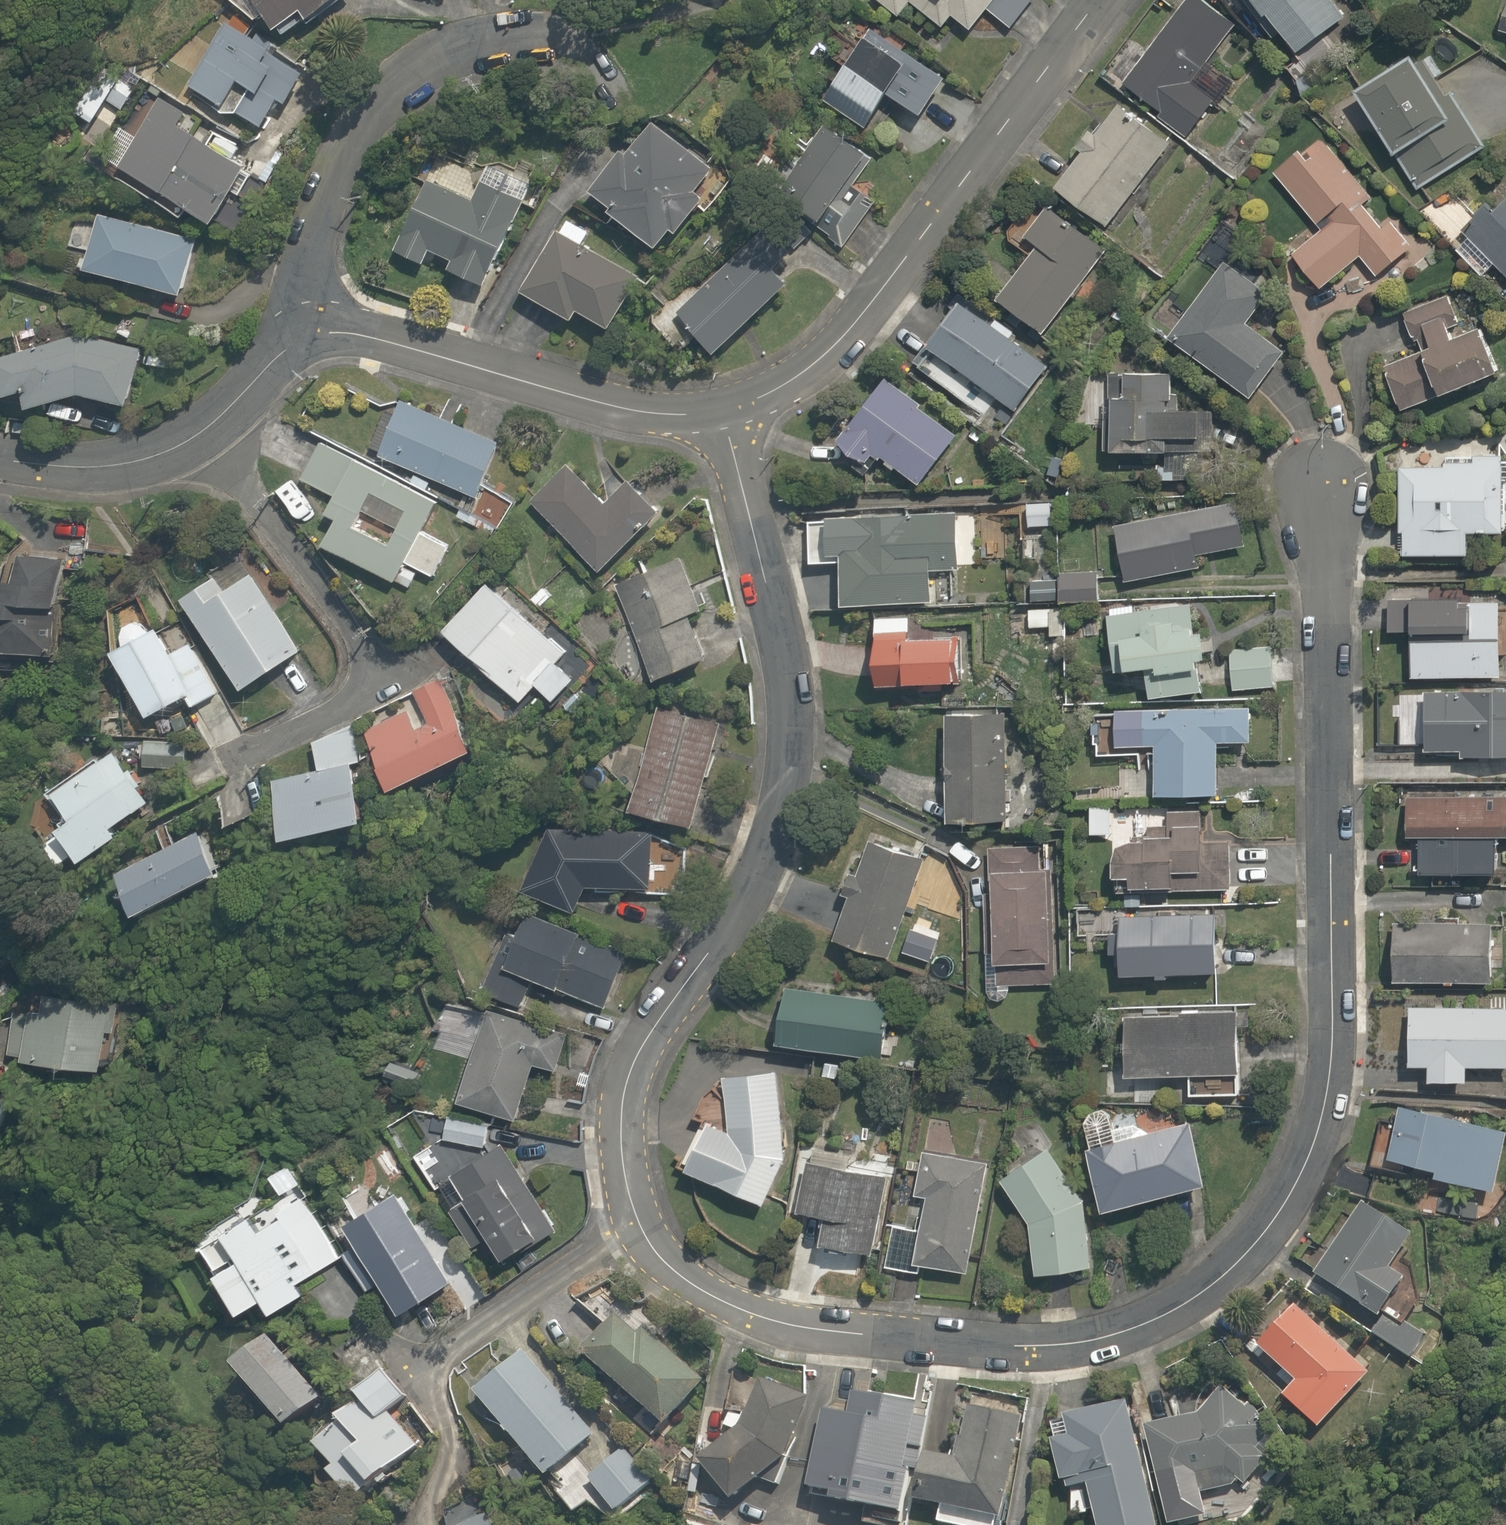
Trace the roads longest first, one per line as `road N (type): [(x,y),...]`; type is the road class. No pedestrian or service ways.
road 1 (residential): [(1332,489),(1334,1071),(1306,1163),(1272,1222),(1237,1267),(1189,1305),(1084,1345),(833,1329),(719,1297),(673,1269),(641,1224),(623,1158),(629,1081),(643,1048),(747,892),(774,837),(790,763),(795,682),(726,413)]
road 2 (residential): [(726,413),(806,373),(853,330),(1102,0)]
road 3 (residential): [(202,430),(309,577),(346,639),(353,675),(336,703),(221,762)]
road 4 (residential): [(295,336),(363,334),(643,413),(726,413)]
road 5 (residential): [(295,336),(341,150),(374,105),(457,45),(544,30)]
road 6 (residential): [(0,456),(108,468),(202,430)]
road 7 (residential): [(202,430),(295,336)]

